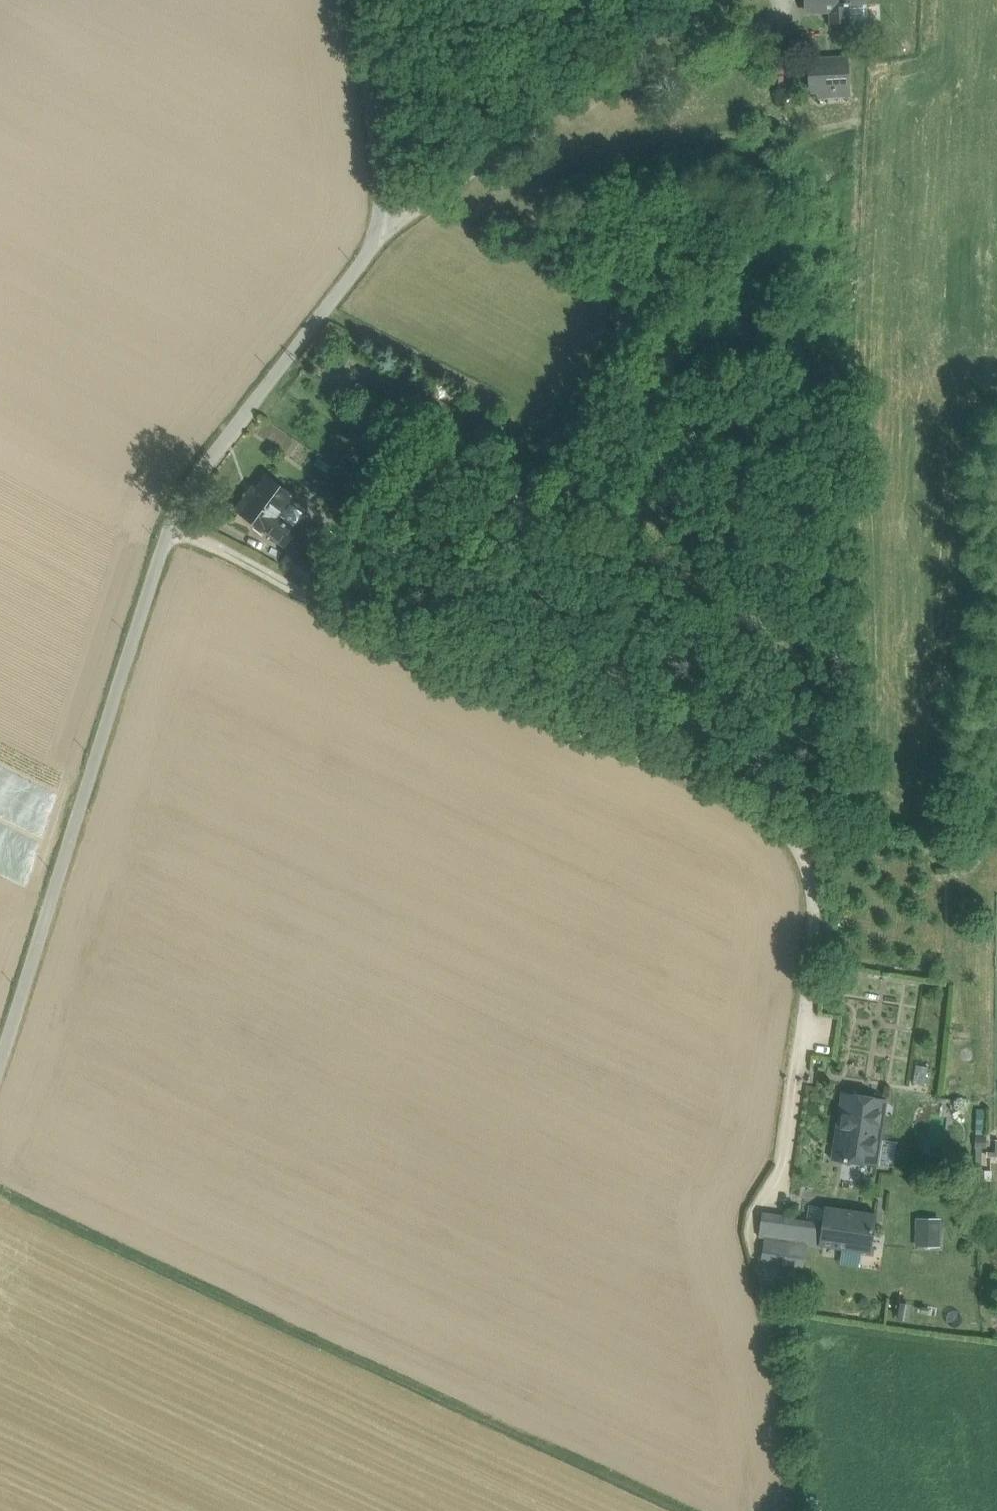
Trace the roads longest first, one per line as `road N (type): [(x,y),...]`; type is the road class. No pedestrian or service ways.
road 1 (unclassified): [(0,1064),(182,499),(379,238),(360,0)]

